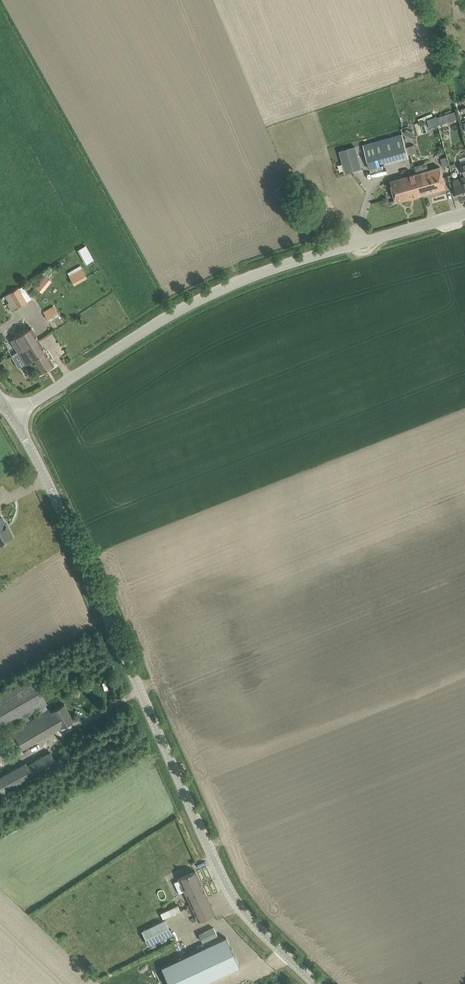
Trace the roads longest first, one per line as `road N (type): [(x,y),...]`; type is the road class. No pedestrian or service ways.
road 1 (unclassified): [(324,983),(260,927),(221,874),(15,417)]
road 2 (unclassified): [(15,417),(194,302),(464,213)]

